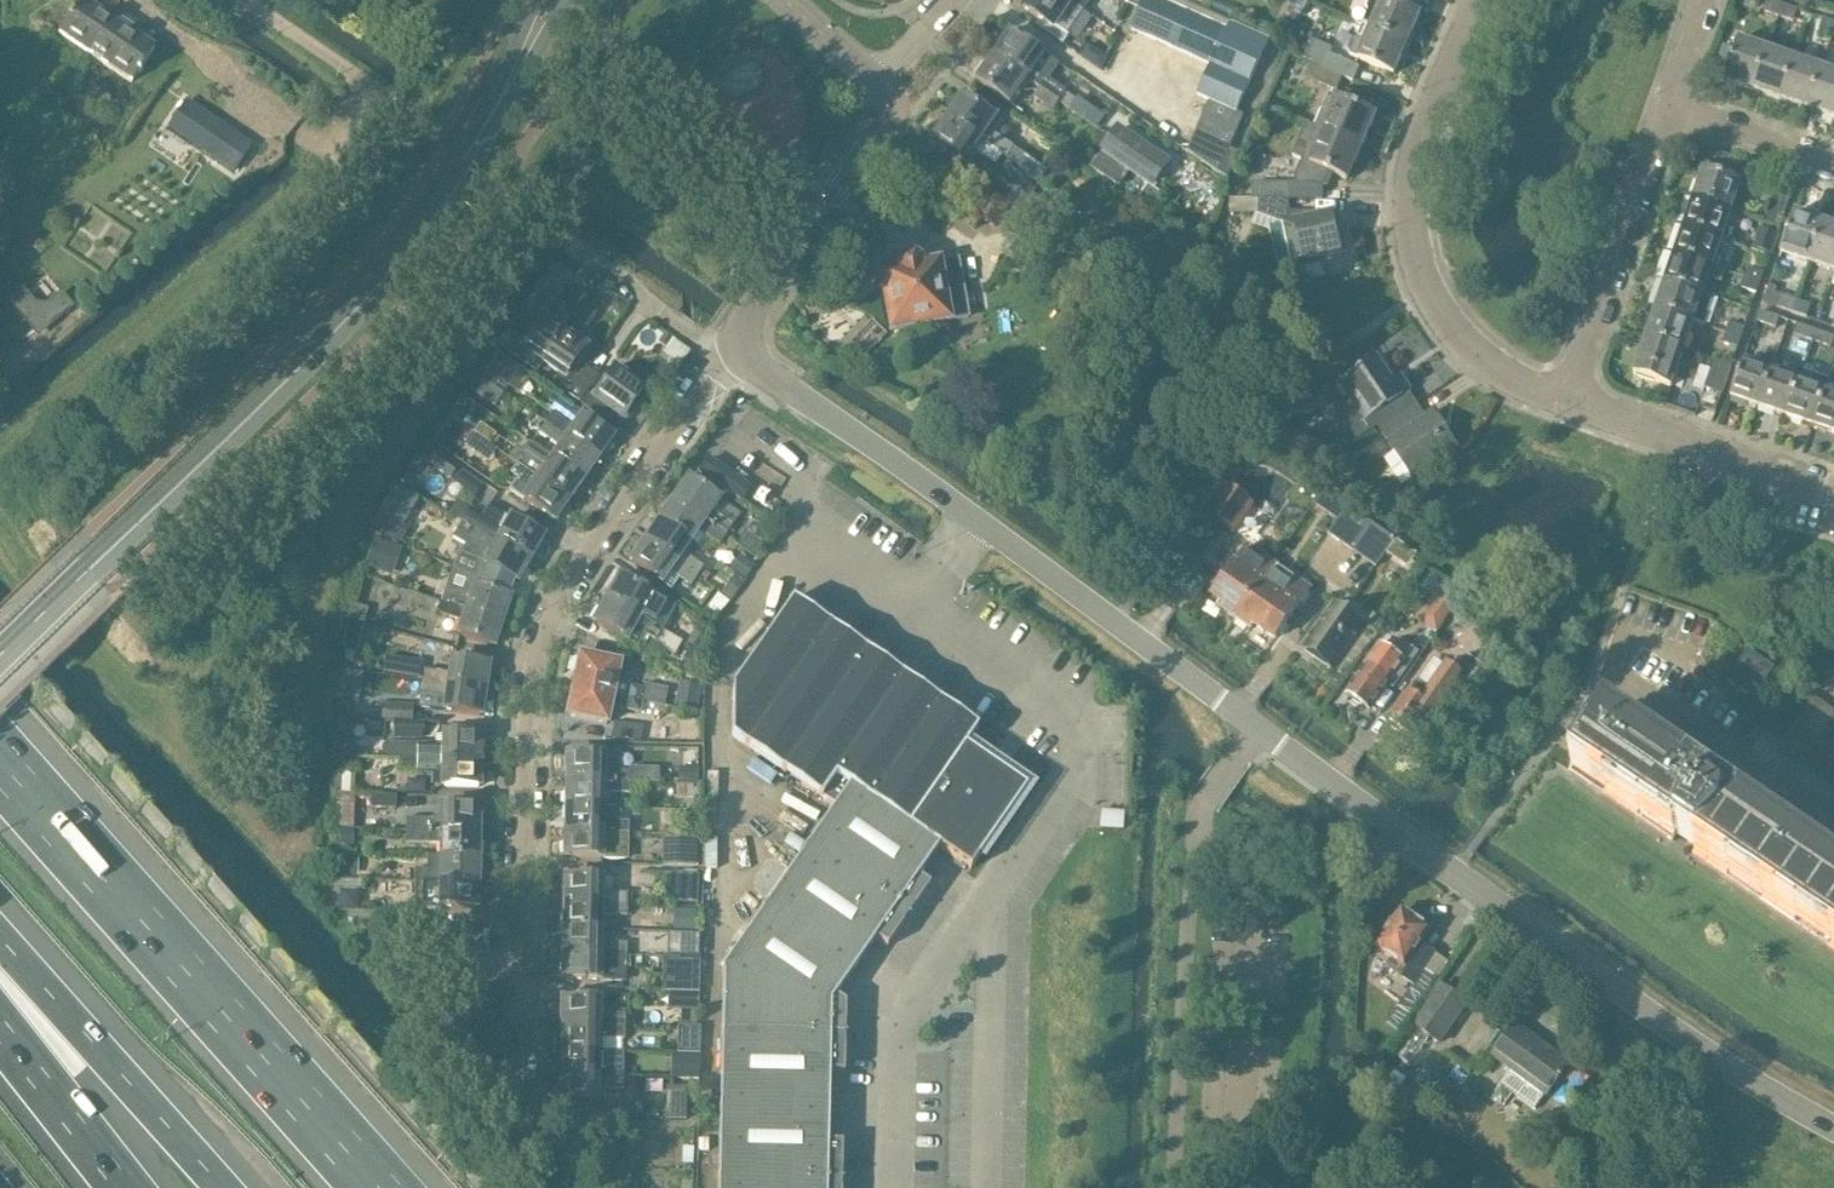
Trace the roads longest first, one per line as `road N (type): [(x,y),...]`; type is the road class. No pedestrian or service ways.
road 1 (tertiary): [(0,655),(371,277),(448,181),(552,0)]
road 2 (residential): [(515,1119),(524,727),(537,649),(567,580),(723,359),(744,345)]
road 3 (unclassified): [(1260,727),(1686,1039),(1833,1128)]
road 4 (unclassified): [(744,345),(754,364),(1260,727)]
road 5 (motorway): [(378,1187),(0,761)]
road 6 (unclassified): [(1571,401),(1497,372),(1453,336),(1426,287),(1406,223),(1409,164),(1481,0)]
road 7 (motorway): [(222,1187),(0,938)]
road 8 (unclassified): [(744,345),(748,322),(882,122),(885,92),(873,77)]
road 9 (residential): [(1571,401),(1670,112)]
road 10 (unclassified): [(1833,492),(1571,401)]
road 11 (residential): [(1833,827),(1611,676)]
road 12 (motorway): [(120,1187),(0,1034)]
road 13 (residential): [(395,103),(243,0)]
road 14 (residential): [(1670,112),(1833,171)]
road 15 (unclassified): [(1195,839),(1205,803),(1260,727)]

